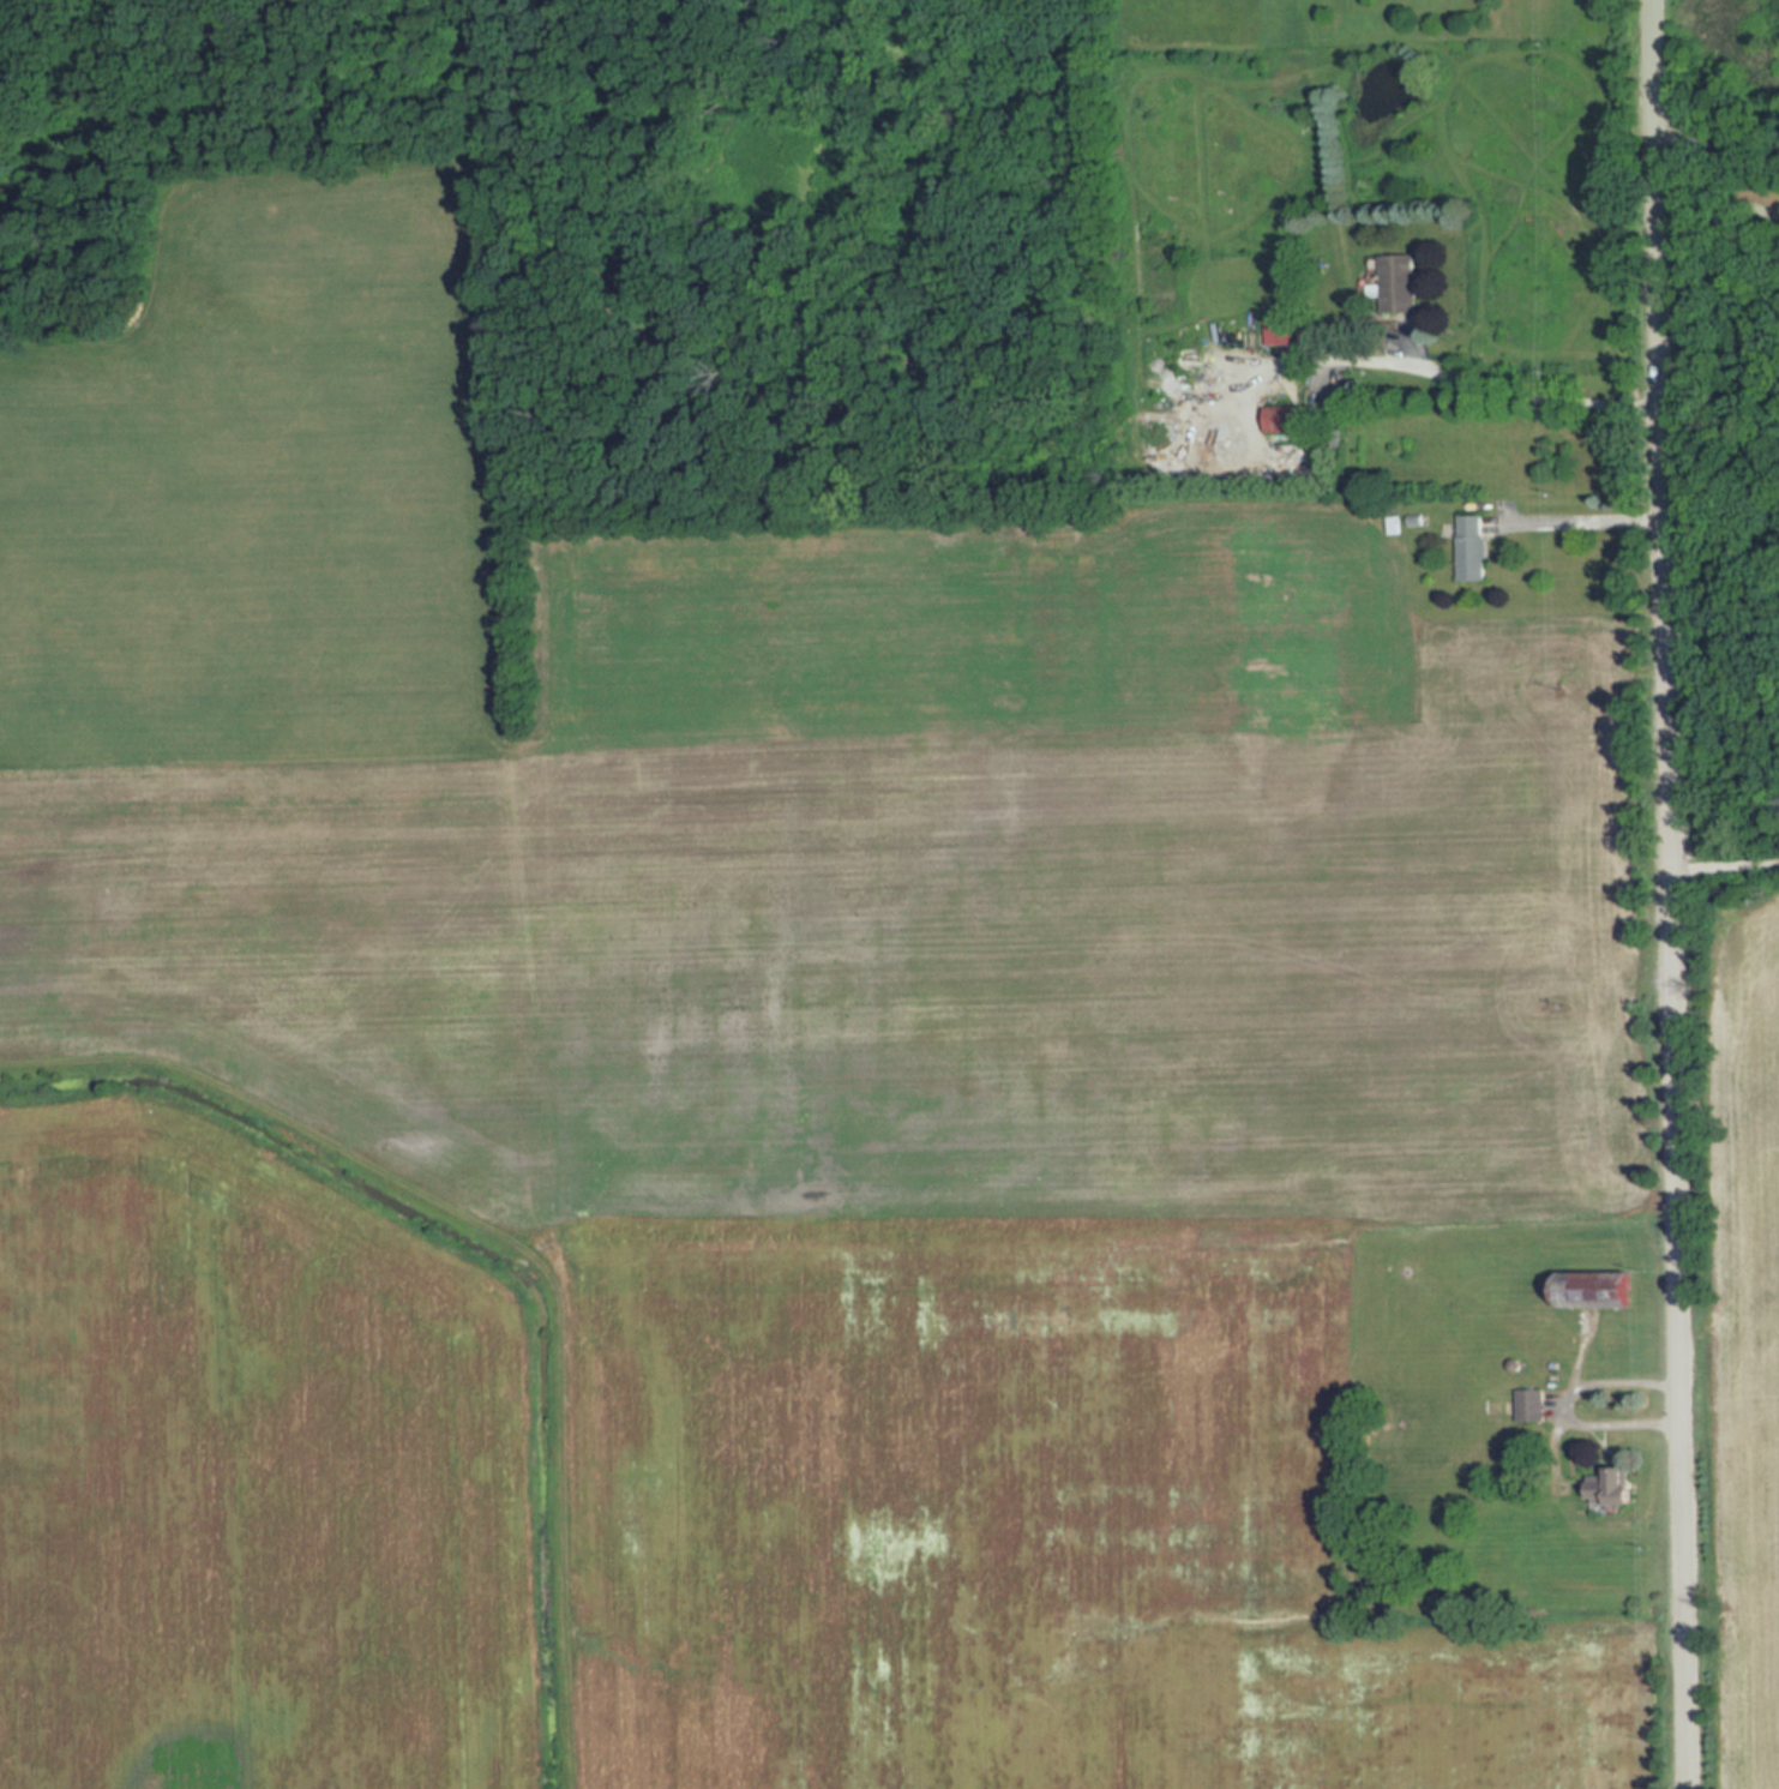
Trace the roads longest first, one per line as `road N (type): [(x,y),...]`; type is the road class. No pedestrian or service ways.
road 1 (residential): [(1689,1788),(1658,0)]

